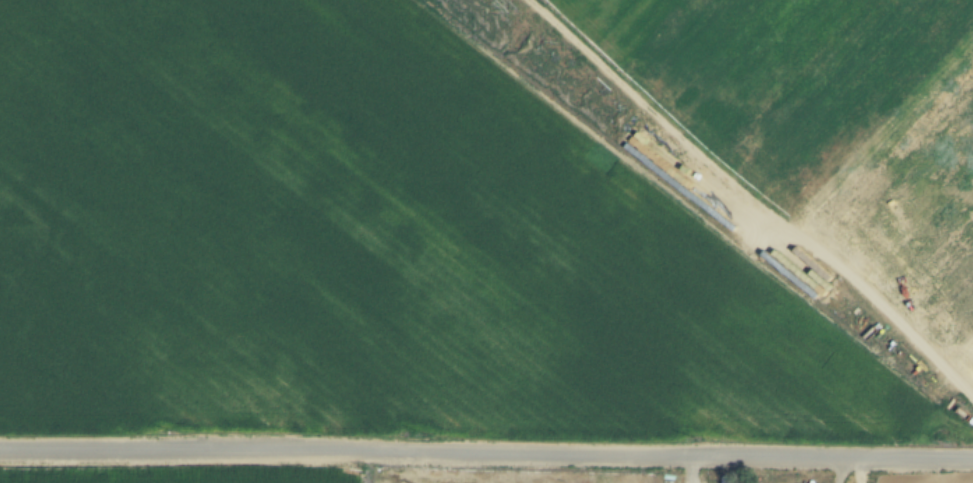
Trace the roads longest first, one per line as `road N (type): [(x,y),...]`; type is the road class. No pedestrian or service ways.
road 1 (residential): [(0,448),(972,458)]

